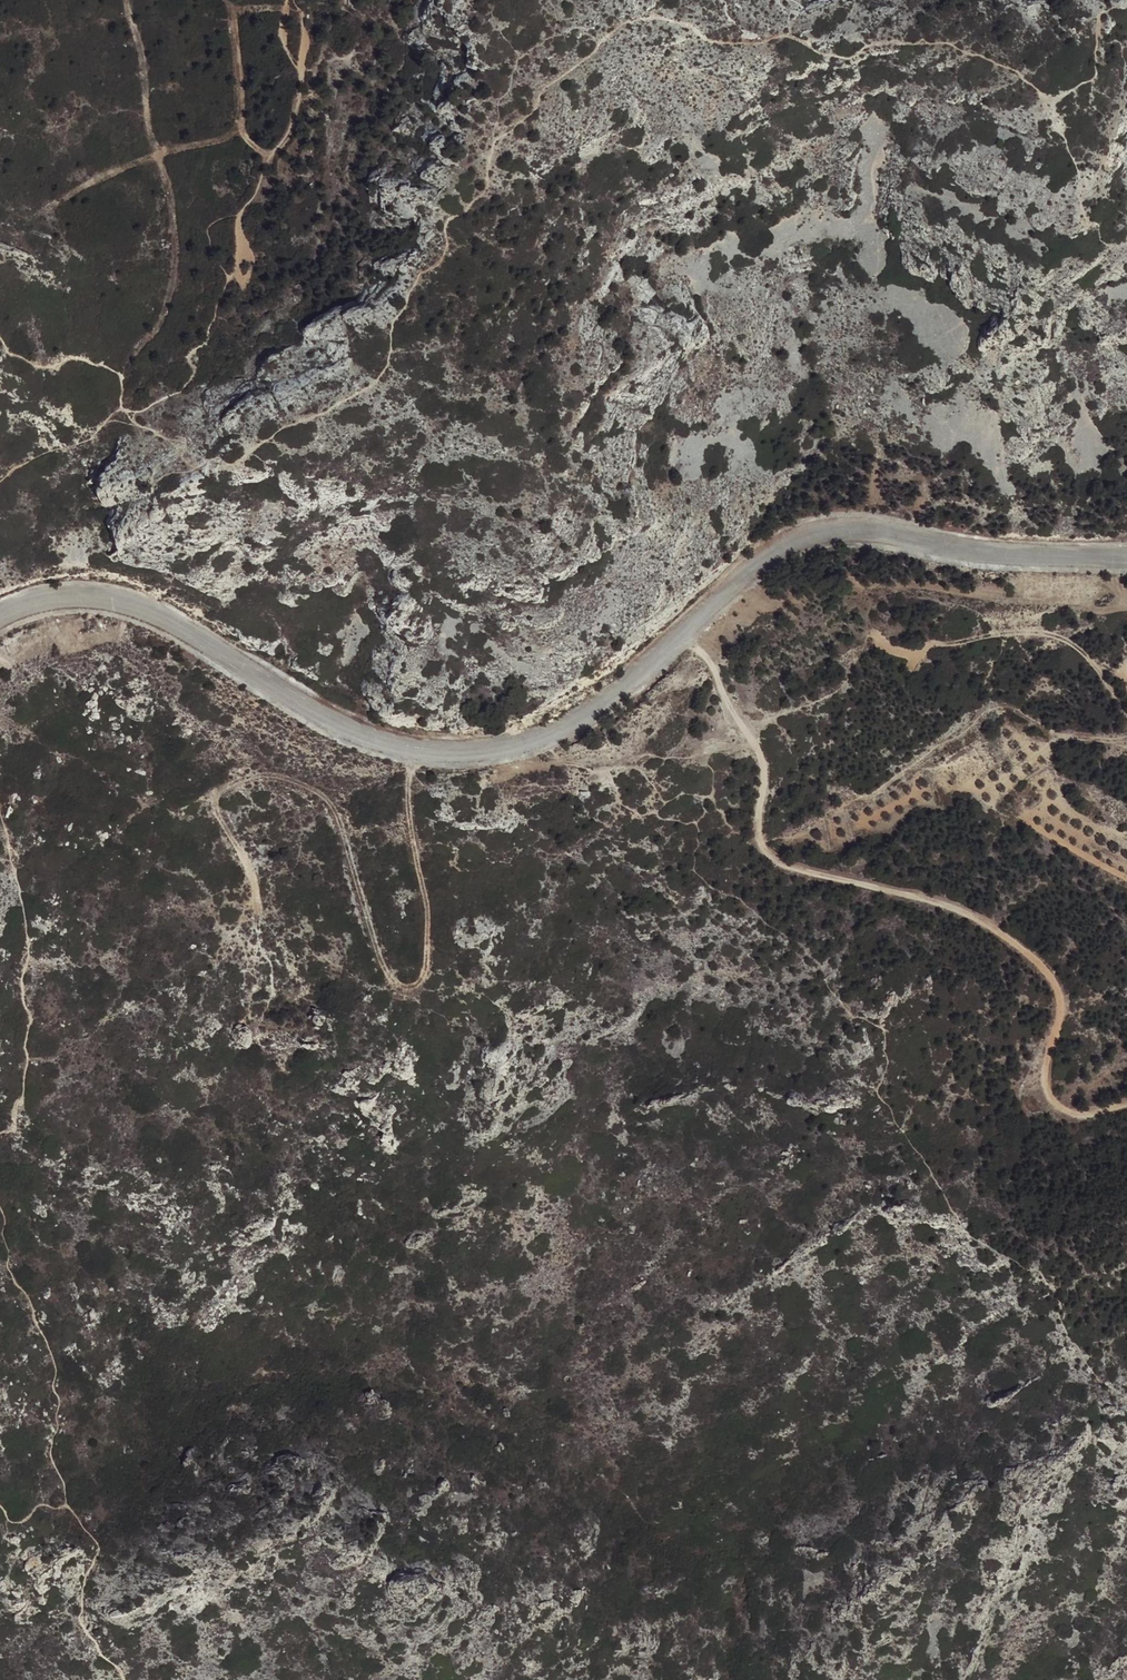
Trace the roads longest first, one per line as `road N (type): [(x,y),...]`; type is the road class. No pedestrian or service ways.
road 1 (unclassified): [(0,613),(41,597),(118,598),(159,611),(359,732),(394,744),(467,750),(531,741),(564,726),(685,633),(769,552),(806,533),(869,527),(996,552),(1126,554)]
road 2 (track): [(1126,1104),(1072,1107),(1046,1094),(1042,1080),(1061,1001),(1039,962),(983,915),(949,897),(776,856),(754,811),(765,758),(685,633)]
road 3 (track): [(228,0),(243,122),(267,155)]

